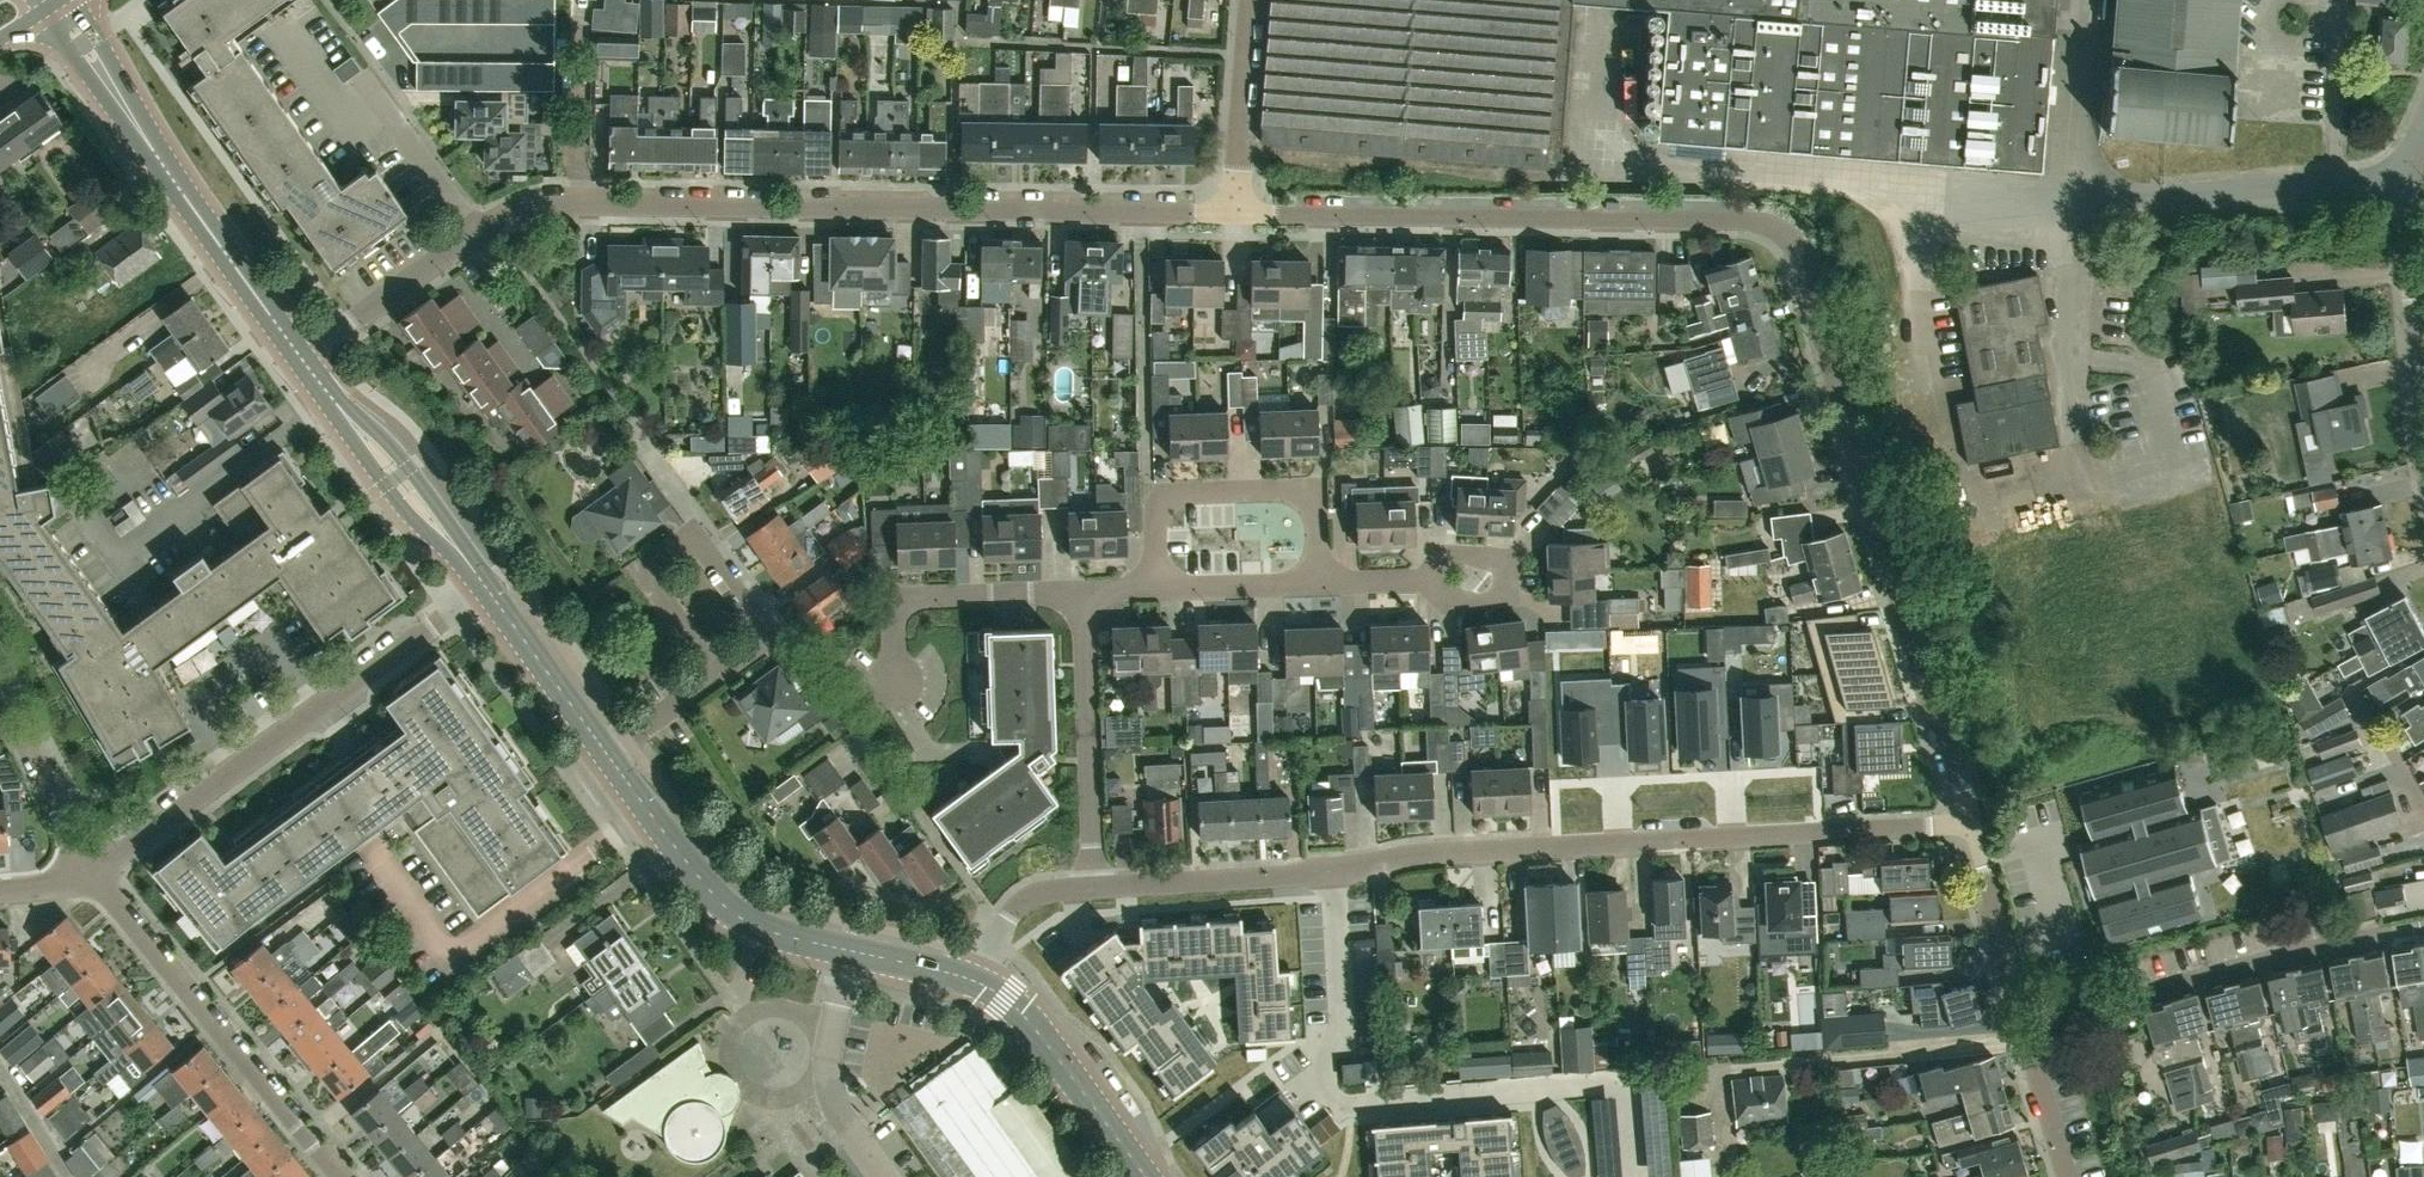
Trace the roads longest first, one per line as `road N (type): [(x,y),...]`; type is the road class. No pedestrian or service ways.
road 1 (residential): [(1972,823),(1804,262),(1790,239),(1737,221),(1236,212)]
road 2 (residential): [(301,357),(487,219),(559,199),(1236,212)]
road 3 (residential): [(1095,886),(1305,875),(1414,856),(1972,823)]
road 4 (residential): [(94,877),(484,589)]
road 5 (residential): [(2026,1026),(2423,926)]
road 6 (residential): [(94,877),(339,1176)]
road 7 (tertiary): [(609,756),(726,908),(766,930),(849,950)]
road 8 (residential): [(1156,587),(1161,503),(1183,494),(1273,490),(1293,492),(1314,516),(1318,582)]
road 9 (residential): [(1095,886),(1085,593)]
road 10 (residential): [(2423,410),(2408,202),(2423,126)]
road 11 (tertiary): [(1144,1176),(1020,1014),(973,981)]
road 12 (residential): [(896,680),(894,630),(910,601),(1085,593)]
road 13 (residential): [(720,673),(769,640),(692,543),(663,548),(656,584)]
road 14 (residential): [(883,1176),(829,1089),(827,1046),(849,950)]
road 15 (tertiary): [(160,158),(301,357)]
road 16 (residential): [(1236,212),(1252,0)]
road 17 (residential): [(94,877),(0,688)]
road 18 (residential): [(2026,1026),(1972,823)]
road 19 (tertiary): [(484,589),(609,756)]
road 20 (tertiary): [(459,555),(446,520),(394,447),(334,402)]
road 21 (tertiary): [(334,402),(412,517),(459,555)]
road 22 (tertiary): [(42,12),(160,158)]
road 23 (tertiary): [(160,158),(84,0)]
road 24 (residential): [(973,981),(1017,908),(1038,892),(1095,886)]
road 25 (residential): [(1156,587),(1318,582)]
road 26 (residential): [(2069,1176),(2026,1026)]
road 27 (residential): [(1318,582),(1470,578)]
road 28 (residential): [(609,756),(720,673)]
road 29 (tertiary): [(849,950),(973,981)]

